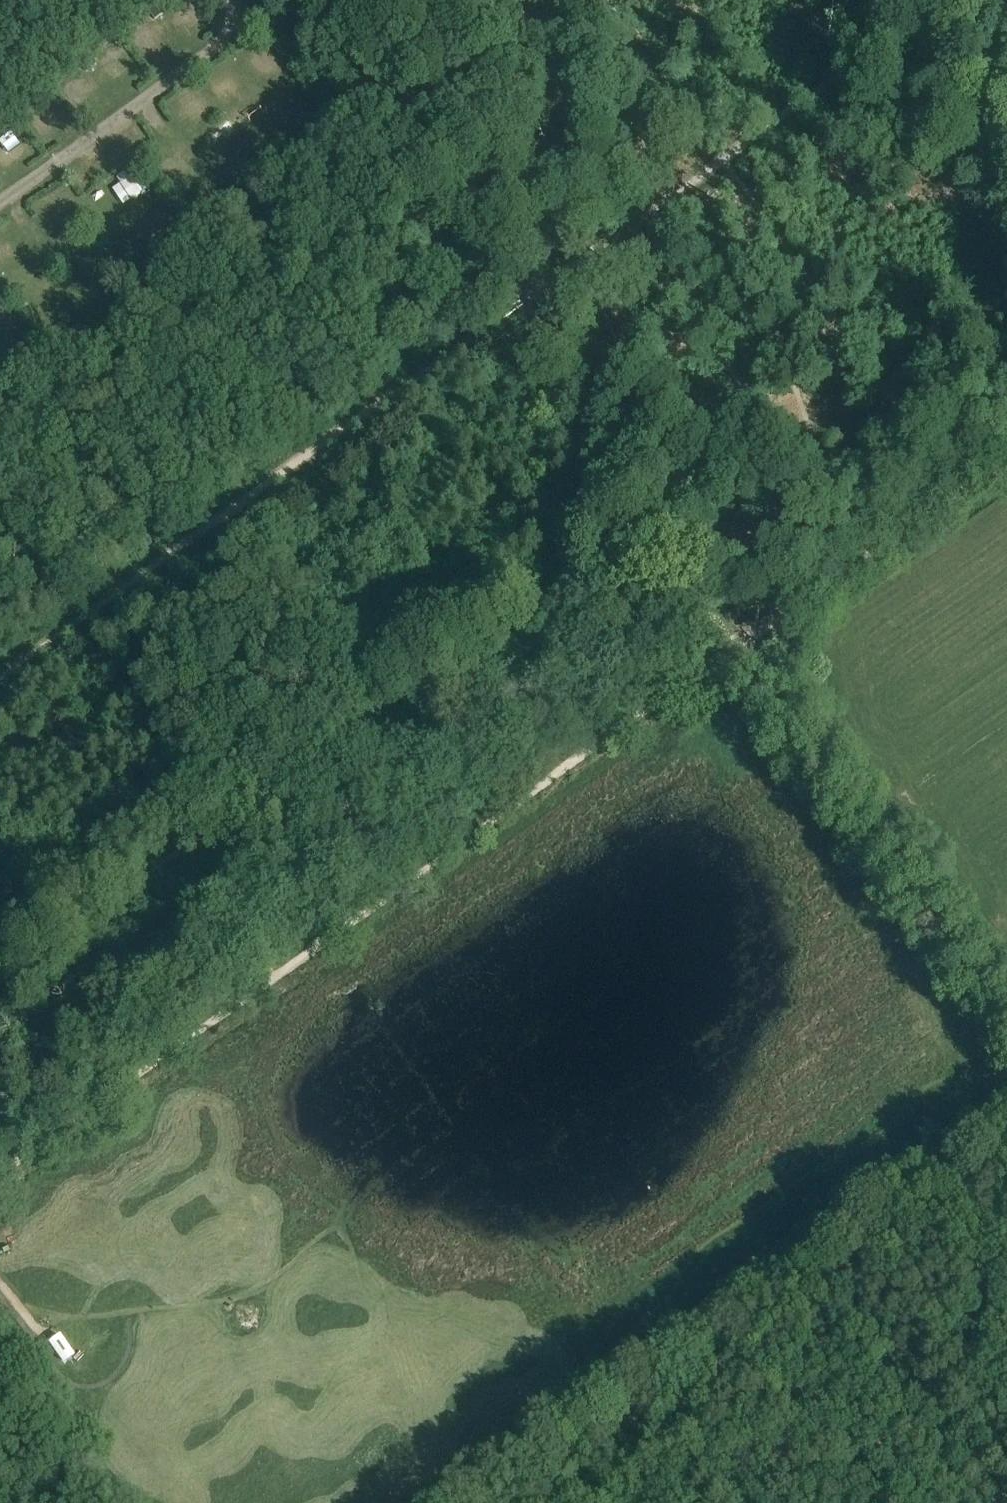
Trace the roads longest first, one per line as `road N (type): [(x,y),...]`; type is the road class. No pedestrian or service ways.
road 1 (track): [(1006,451),(0,1170)]
road 2 (track): [(0,202),(201,60),(233,25),(232,0)]

